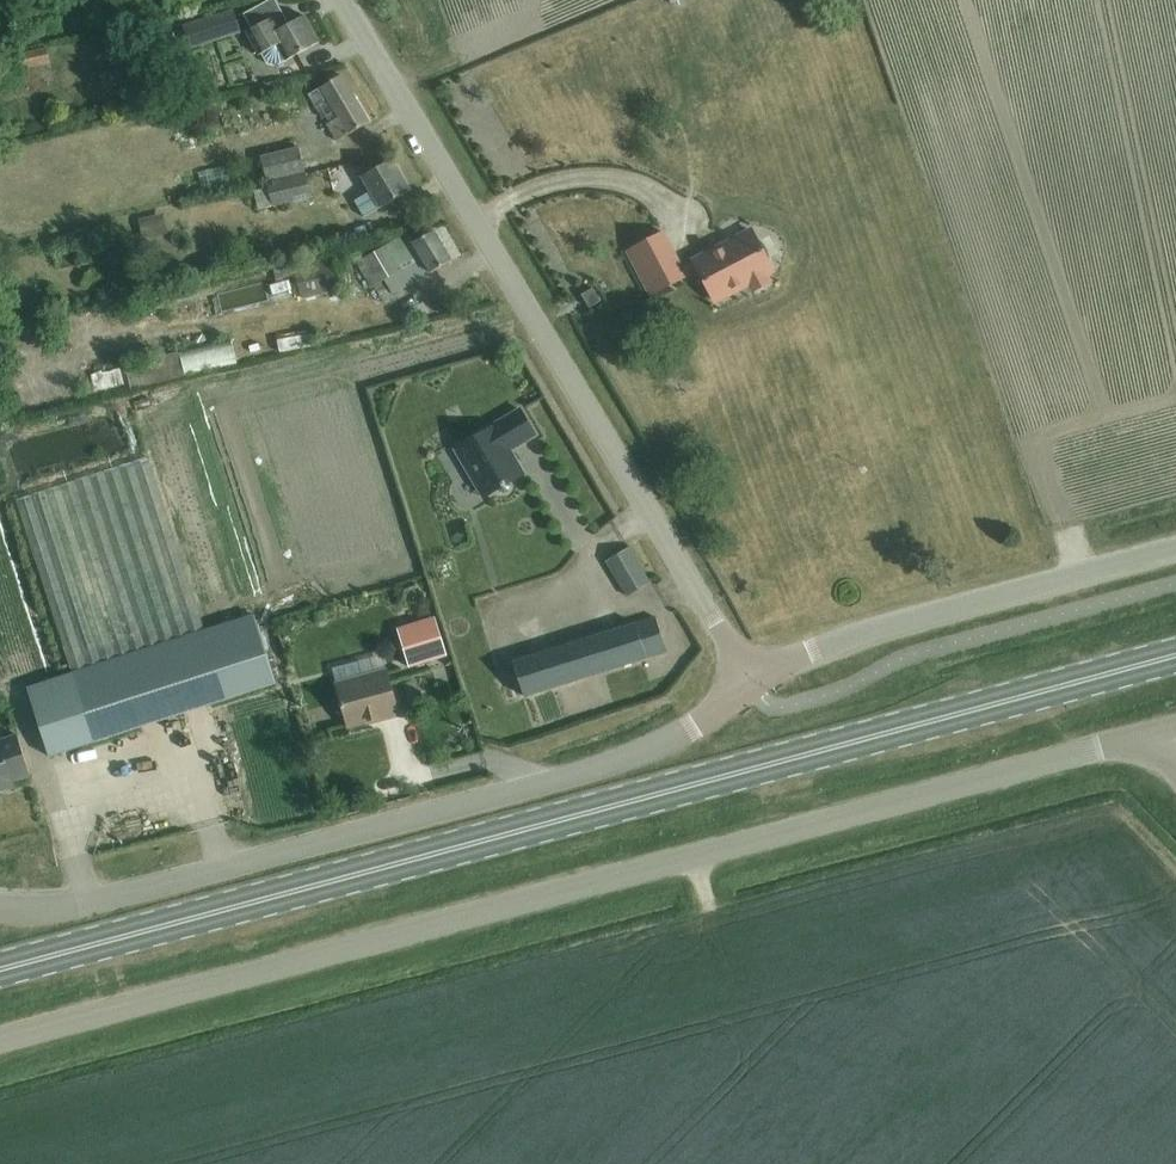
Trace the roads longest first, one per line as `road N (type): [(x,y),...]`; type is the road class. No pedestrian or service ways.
road 1 (unclassified): [(0,1043),(1175,726)]
road 2 (primary): [(0,968),(1175,654)]
road 3 (unclassified): [(754,681),(696,725),(617,767),(75,910),(0,909)]
road 4 (unclassified): [(754,681),(343,0)]
road 5 (unclassified): [(1175,553),(809,652),(754,681)]

